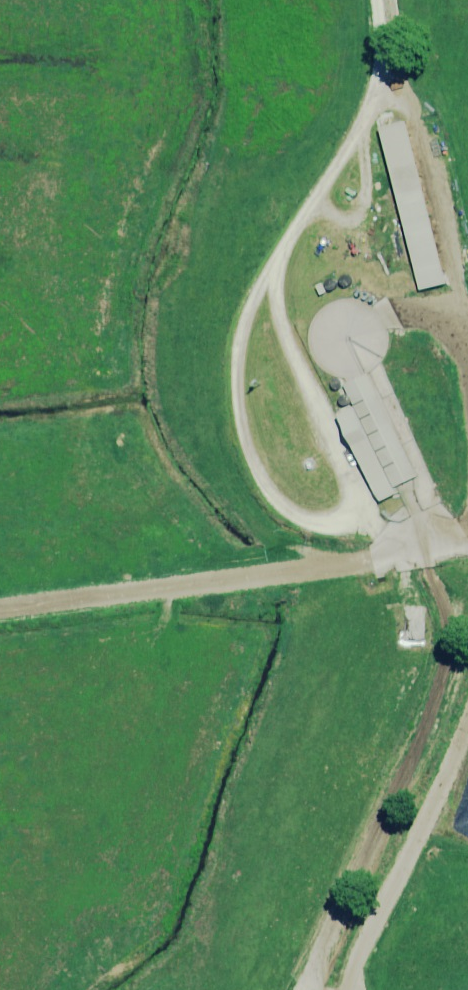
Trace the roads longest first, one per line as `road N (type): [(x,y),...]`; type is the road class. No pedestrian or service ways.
road 1 (track): [(391,89),(265,277),(240,338),(241,421),(255,465),(270,495),(298,518),(335,524),(352,513),(355,488),(281,320)]
road 2 (track): [(423,550),(449,614),(429,716),(300,989)]
road 3 (track): [(467,542),(0,610)]
road 4 (track): [(376,0),(391,89),(419,125),(453,236),(467,336)]
road 5 (track): [(467,725),(346,989)]

